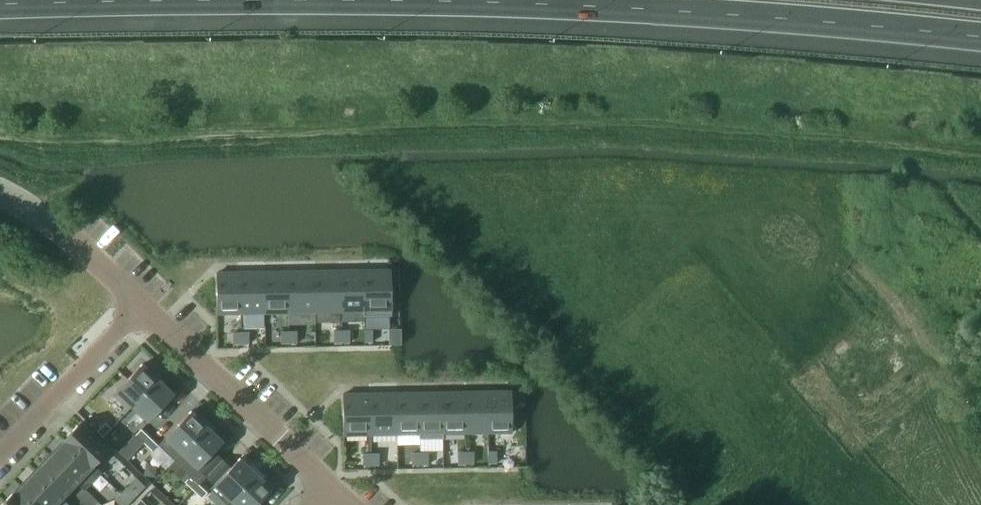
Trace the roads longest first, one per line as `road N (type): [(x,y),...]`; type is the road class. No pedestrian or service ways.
road 1 (motorway): [(0,5),(501,2),(980,35)]
road 2 (residential): [(329,485),(141,306)]
road 3 (residential): [(0,454),(141,306)]

